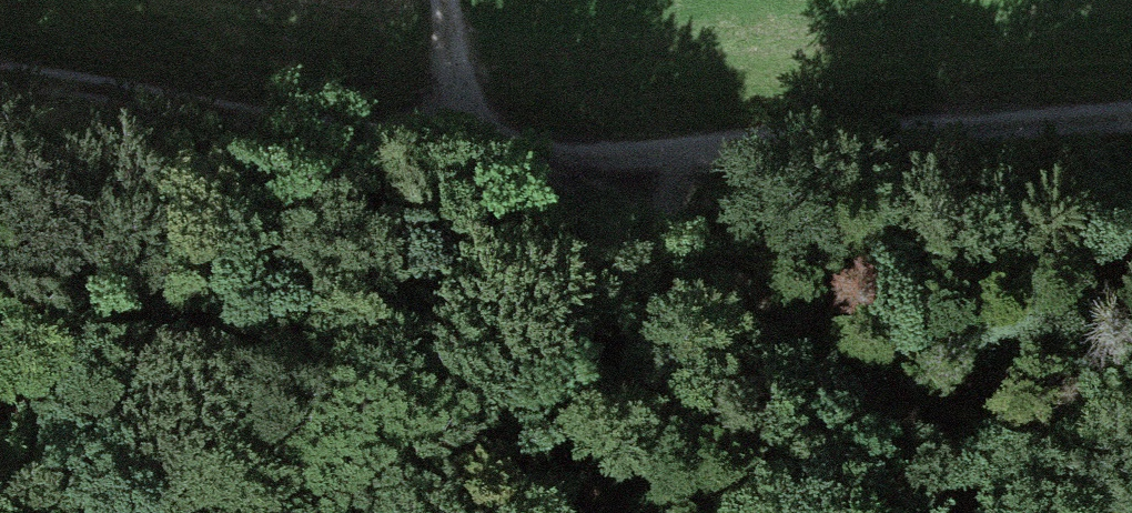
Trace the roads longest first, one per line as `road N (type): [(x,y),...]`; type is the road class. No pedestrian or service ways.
road 1 (track): [(1131,128),(458,140),(0,70)]
road 2 (track): [(1131,438),(835,334),(458,140),(442,0)]

